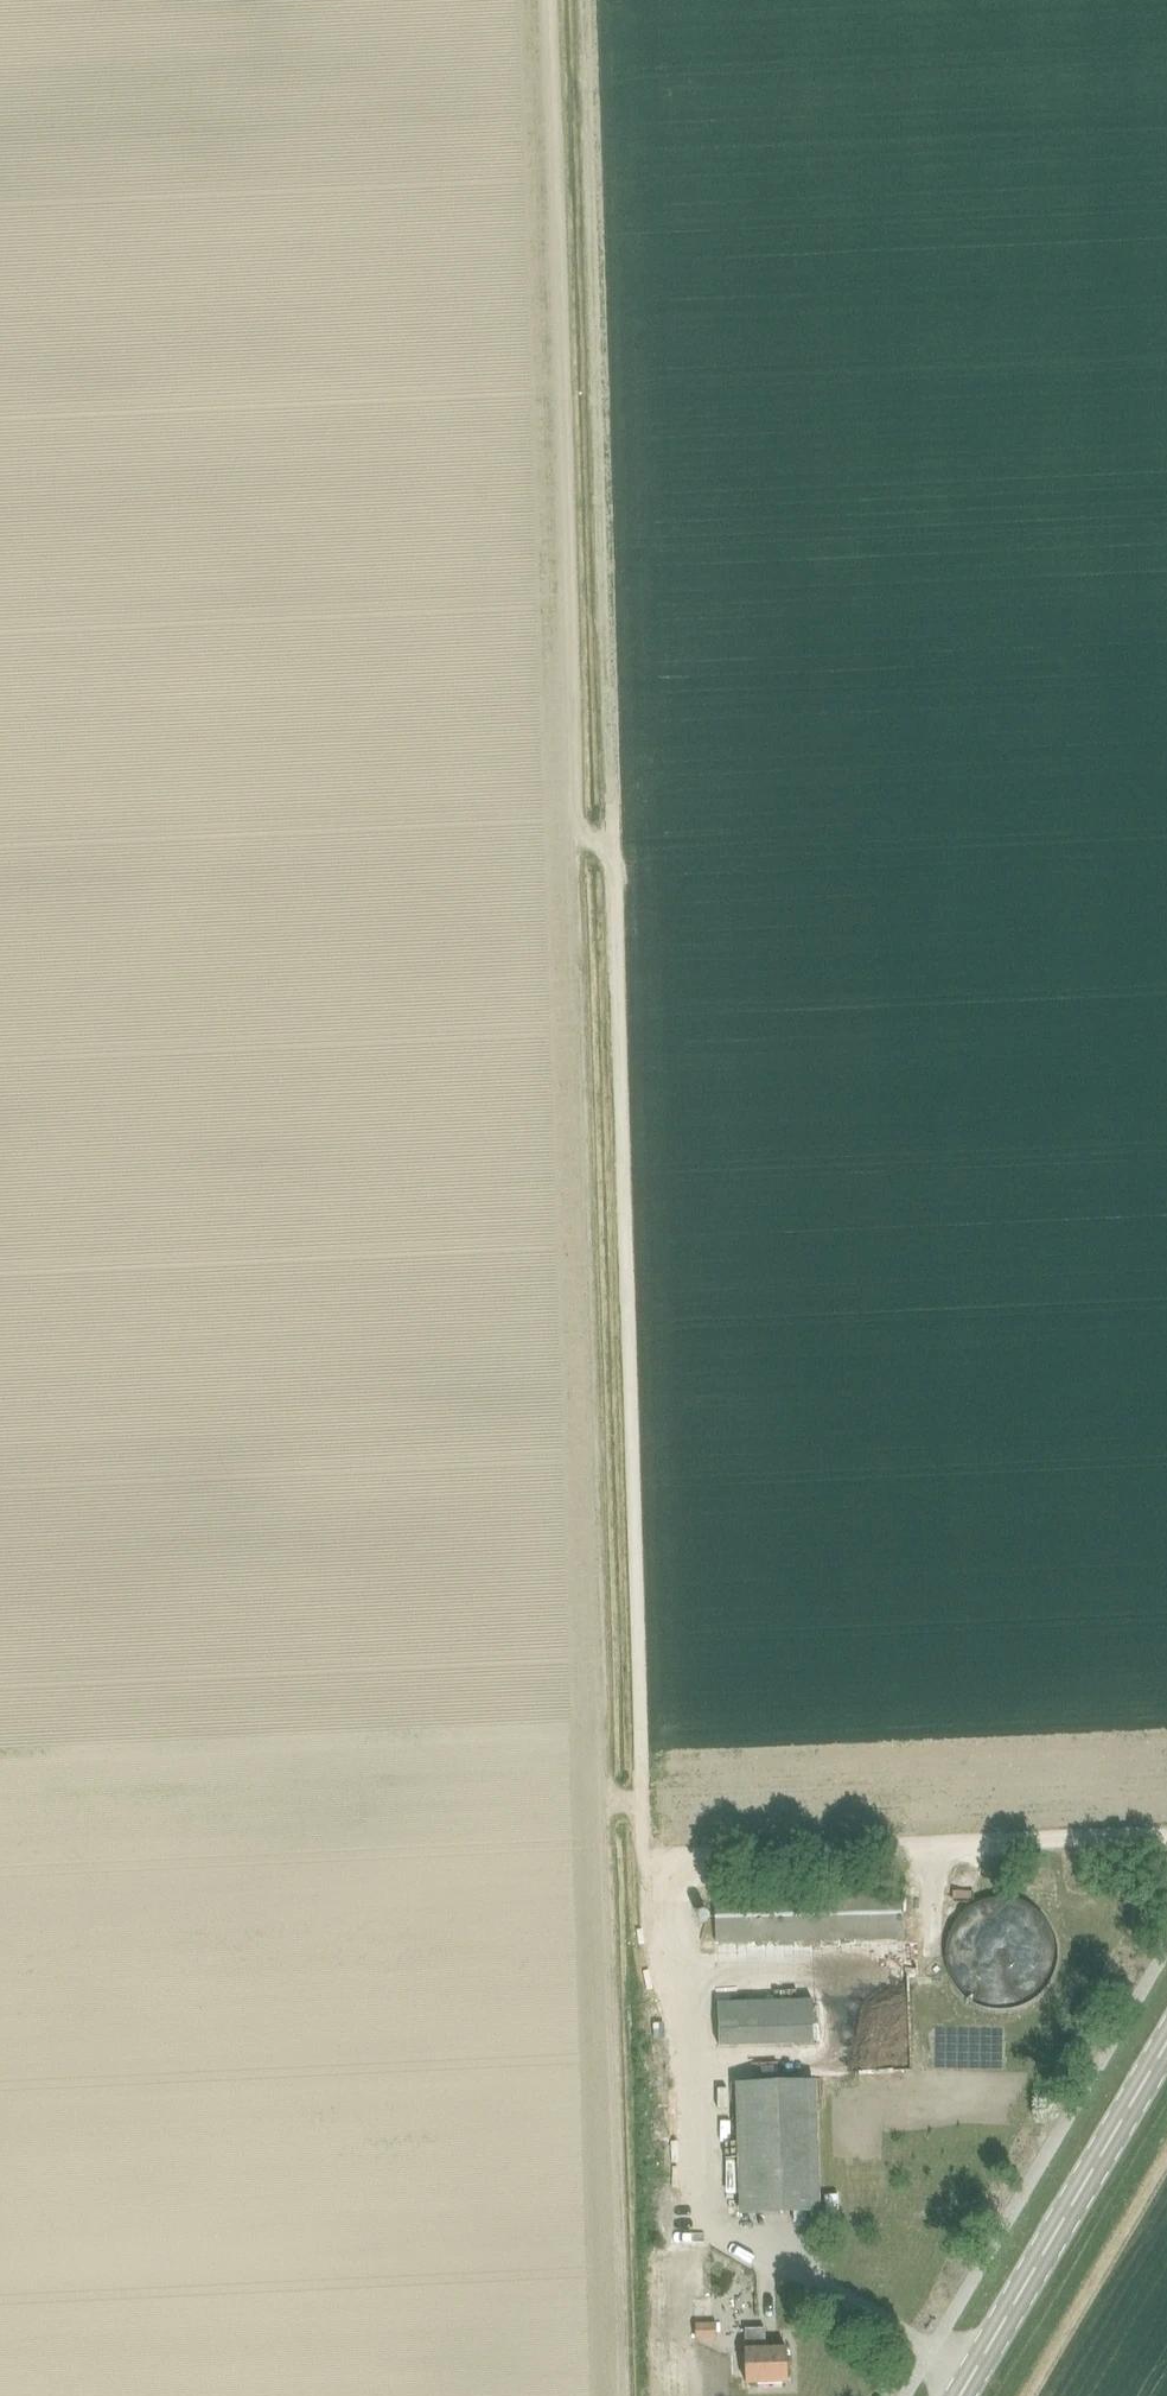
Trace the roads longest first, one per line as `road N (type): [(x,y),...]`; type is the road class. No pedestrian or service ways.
road 1 (primary): [(960,2395),(1166,2043)]

